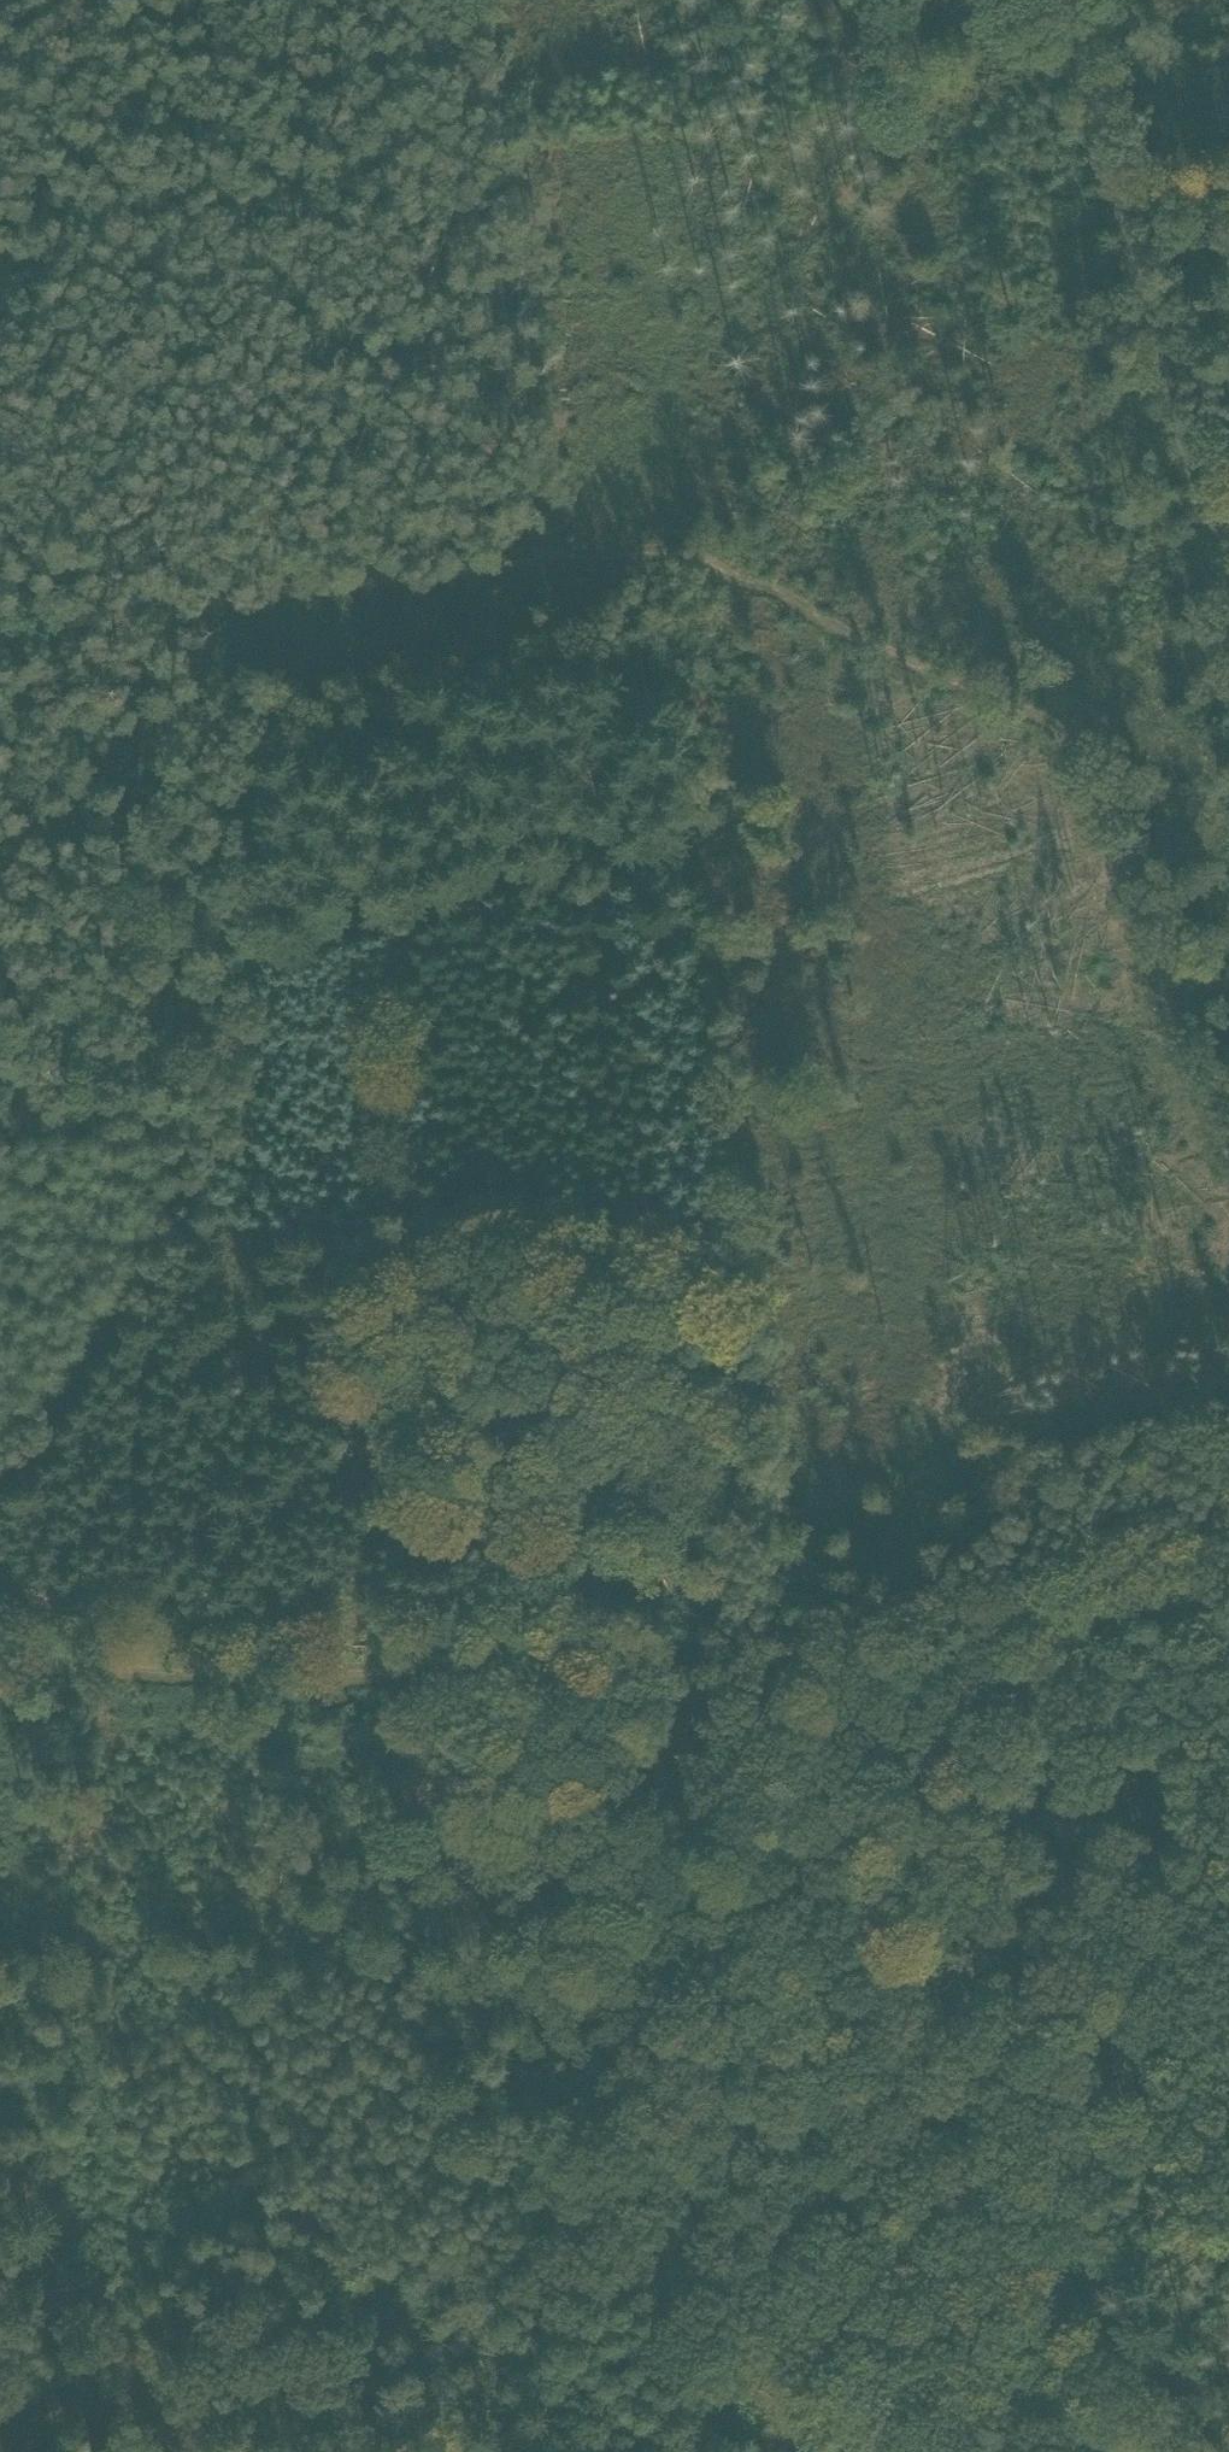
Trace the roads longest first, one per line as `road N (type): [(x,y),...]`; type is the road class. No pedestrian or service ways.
road 1 (track): [(1228,1583),(628,1655),(372,1672),(0,1663)]
road 2 (unclassified): [(1061,0),(1228,605)]

